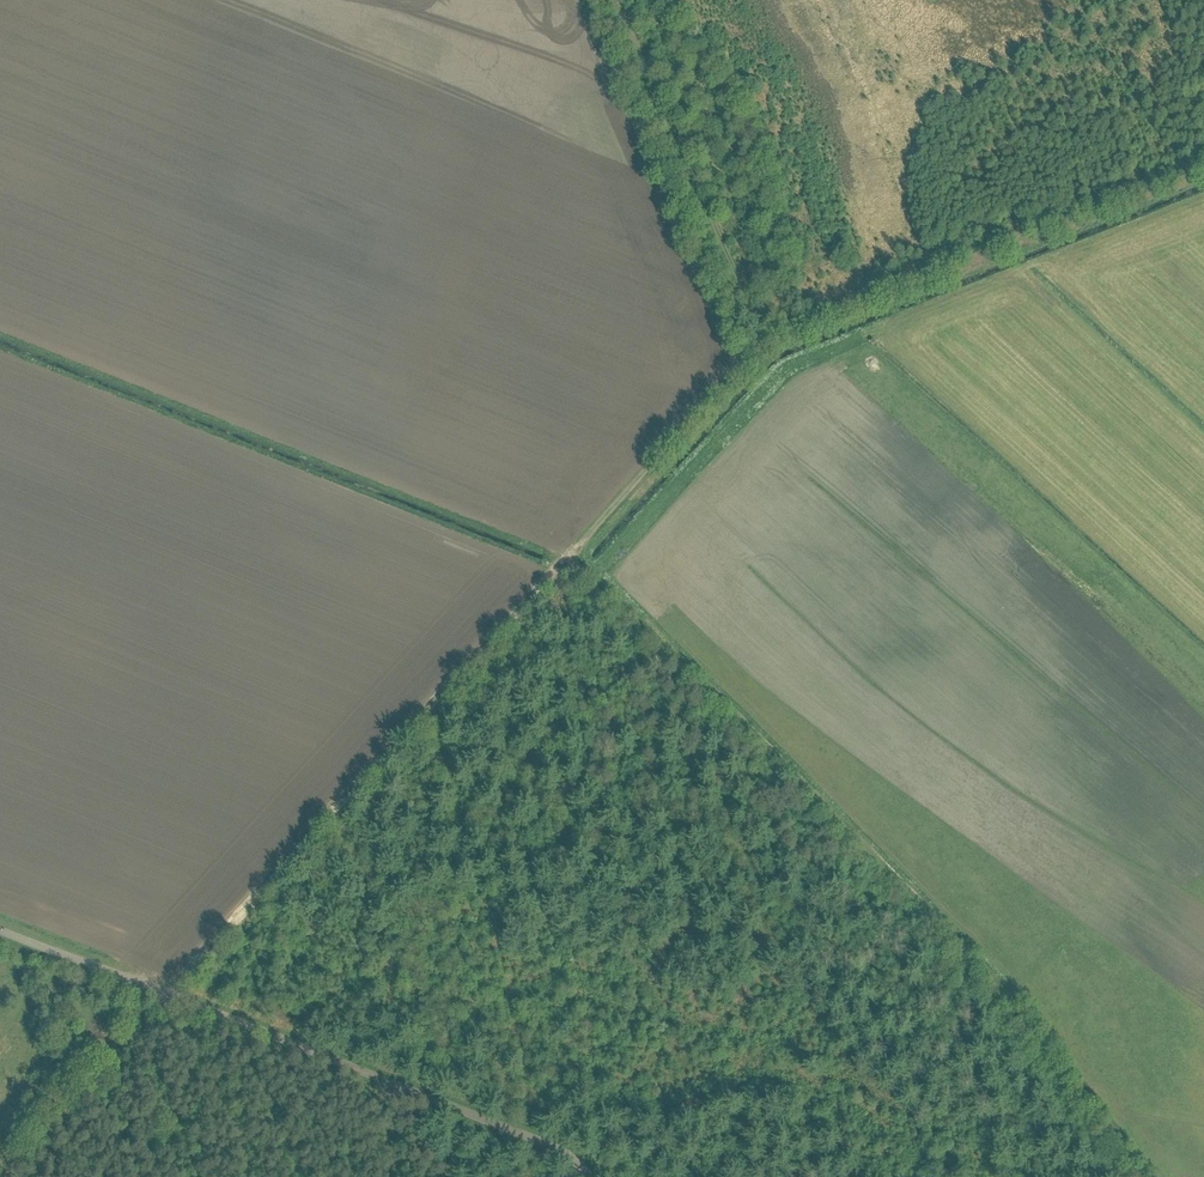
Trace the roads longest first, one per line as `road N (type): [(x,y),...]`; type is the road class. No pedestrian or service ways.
road 1 (track): [(3,1176),(762,341)]
road 2 (track): [(573,550),(974,969),(1139,1176)]
road 3 (unclassified): [(592,1176),(547,1144),(0,929)]
road 4 (track): [(762,341),(1203,163)]
road 5 (track): [(539,1141),(433,703)]
road 6 (track): [(762,341),(615,0)]

